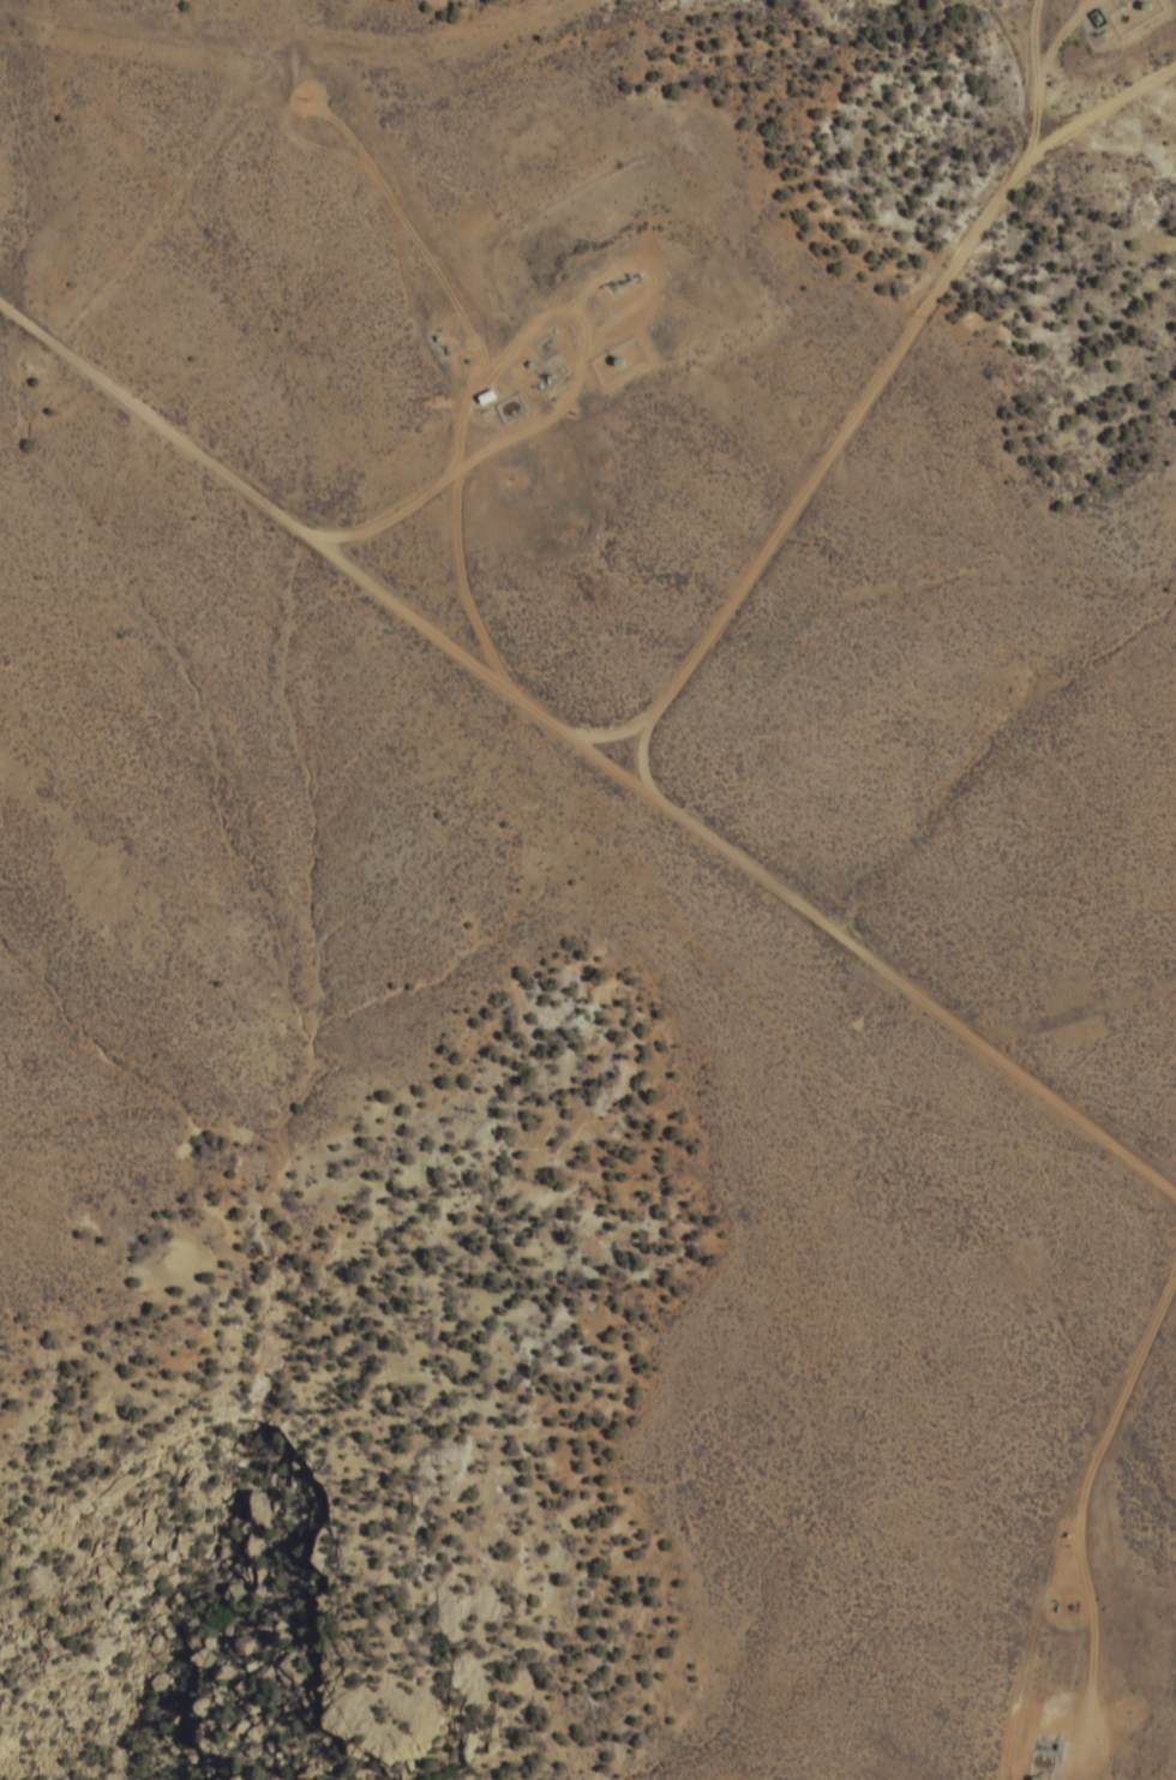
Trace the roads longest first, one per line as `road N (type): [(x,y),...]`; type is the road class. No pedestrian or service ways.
road 1 (residential): [(0,219),(586,665),(720,921),(840,1055),(1108,1139),(1175,1172)]
road 2 (residential): [(625,741),(1006,164),(1060,103),(1175,51)]
road 3 (residential): [(503,603),(414,210),(365,98),(304,58),(82,0)]
road 4 (residential): [(1175,1202),(1034,1631)]

